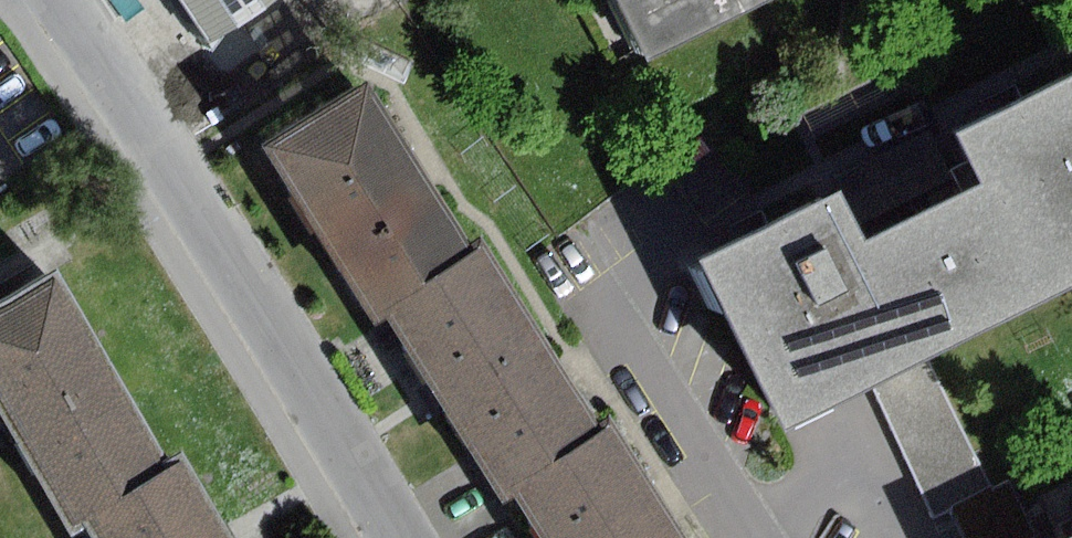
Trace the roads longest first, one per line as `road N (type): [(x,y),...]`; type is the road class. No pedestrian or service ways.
road 1 (residential): [(399,537),(56,0)]

